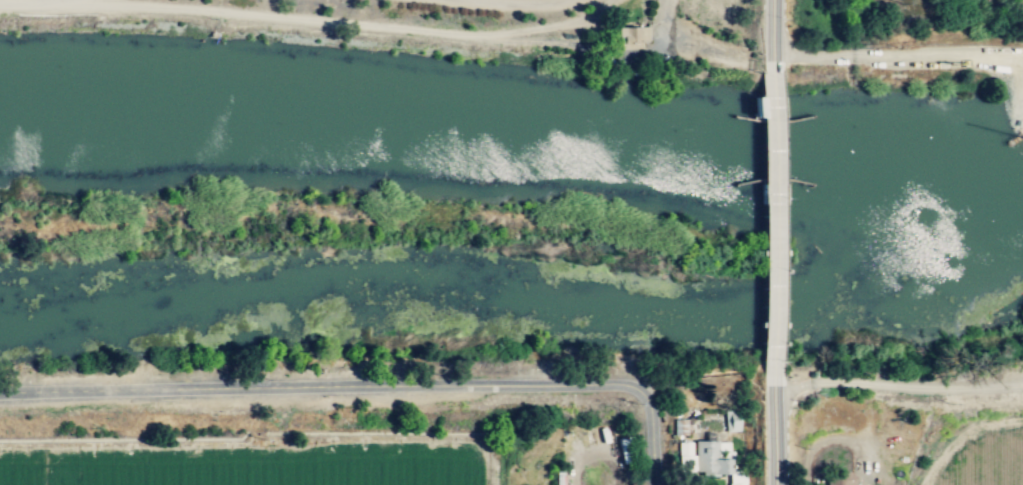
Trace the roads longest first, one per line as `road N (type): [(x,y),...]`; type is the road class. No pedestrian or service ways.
road 1 (residential): [(660,484),(652,412),(628,385),(0,393)]
road 2 (track): [(0,10),(175,9),(448,34),(555,29),(606,0)]
road 3 (secondary): [(770,71),(771,376)]
road 4 (residential): [(771,390),(815,382),(1022,385)]
road 5 (residential): [(771,56),(1022,69)]
road 6 (track): [(924,484),(951,439),(1022,418)]
road 7 (track): [(577,0),(518,8),(455,0)]

